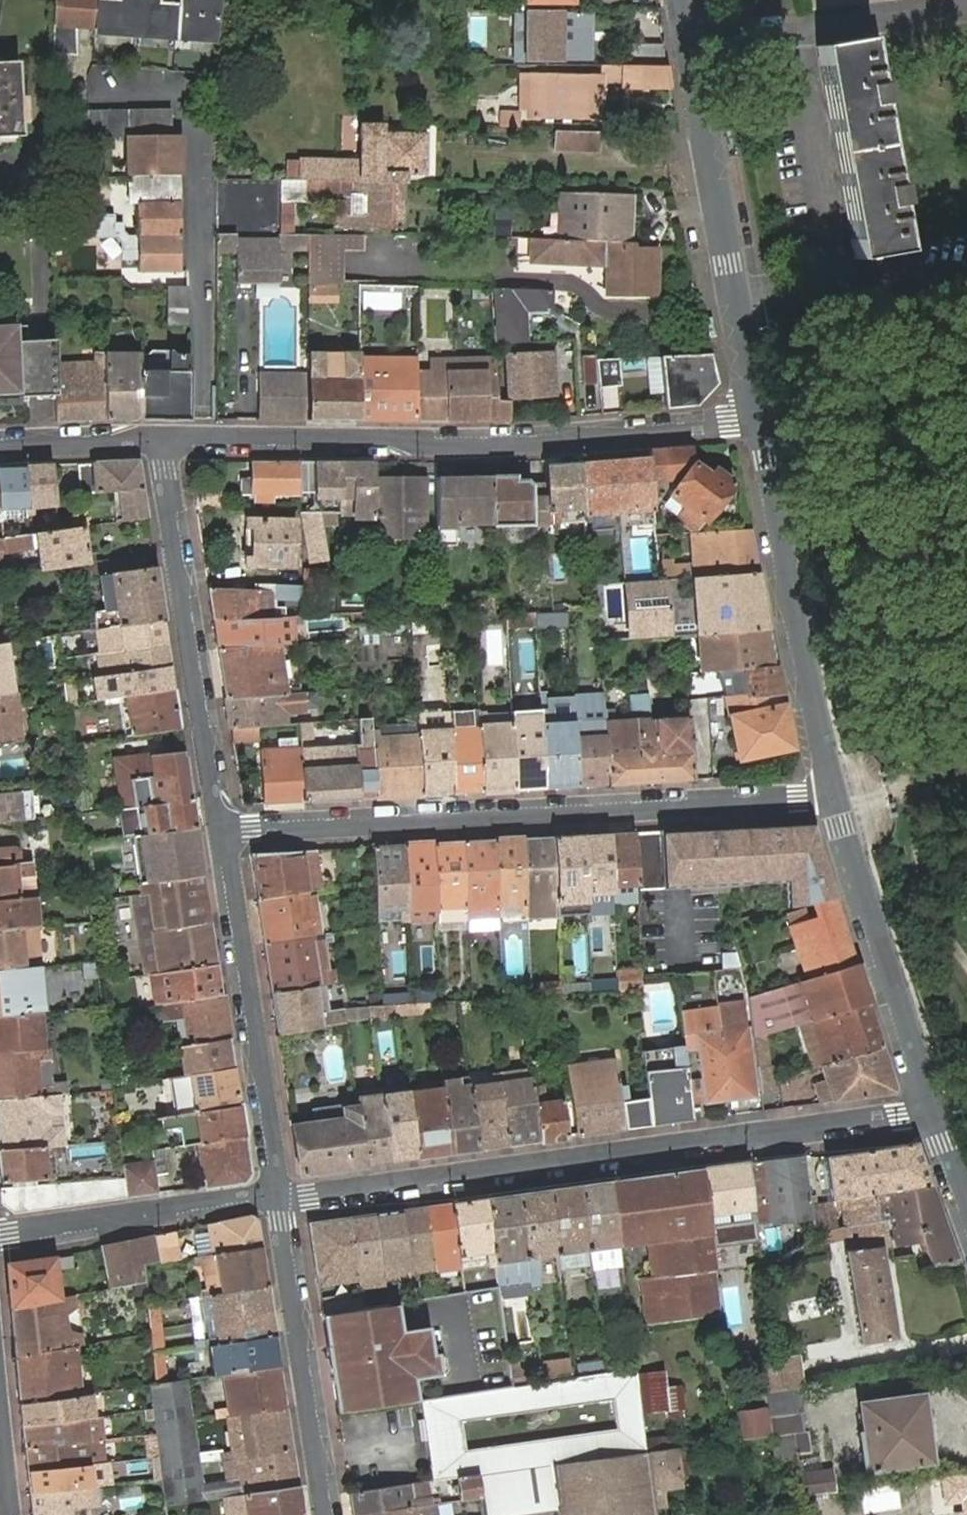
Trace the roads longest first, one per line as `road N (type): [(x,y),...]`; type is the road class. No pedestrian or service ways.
road 1 (residential): [(937,1109),(278,1193)]
road 2 (residential): [(224,835),(834,795)]
road 3 (residential): [(753,420),(494,444),(163,441)]
road 4 (tertiary): [(683,0),(753,420)]
road 5 (residential): [(163,441),(224,835)]
road 6 (tertiary): [(753,420),(834,795)]
road 7 (residential): [(224,835),(278,1193)]
road 8 (tertiary): [(834,795),(937,1109)]
road 9 (residential): [(278,1193),(326,1514)]
road 10 (residential): [(278,1193),(0,1234)]
road 11 (residential): [(163,441),(0,445)]

